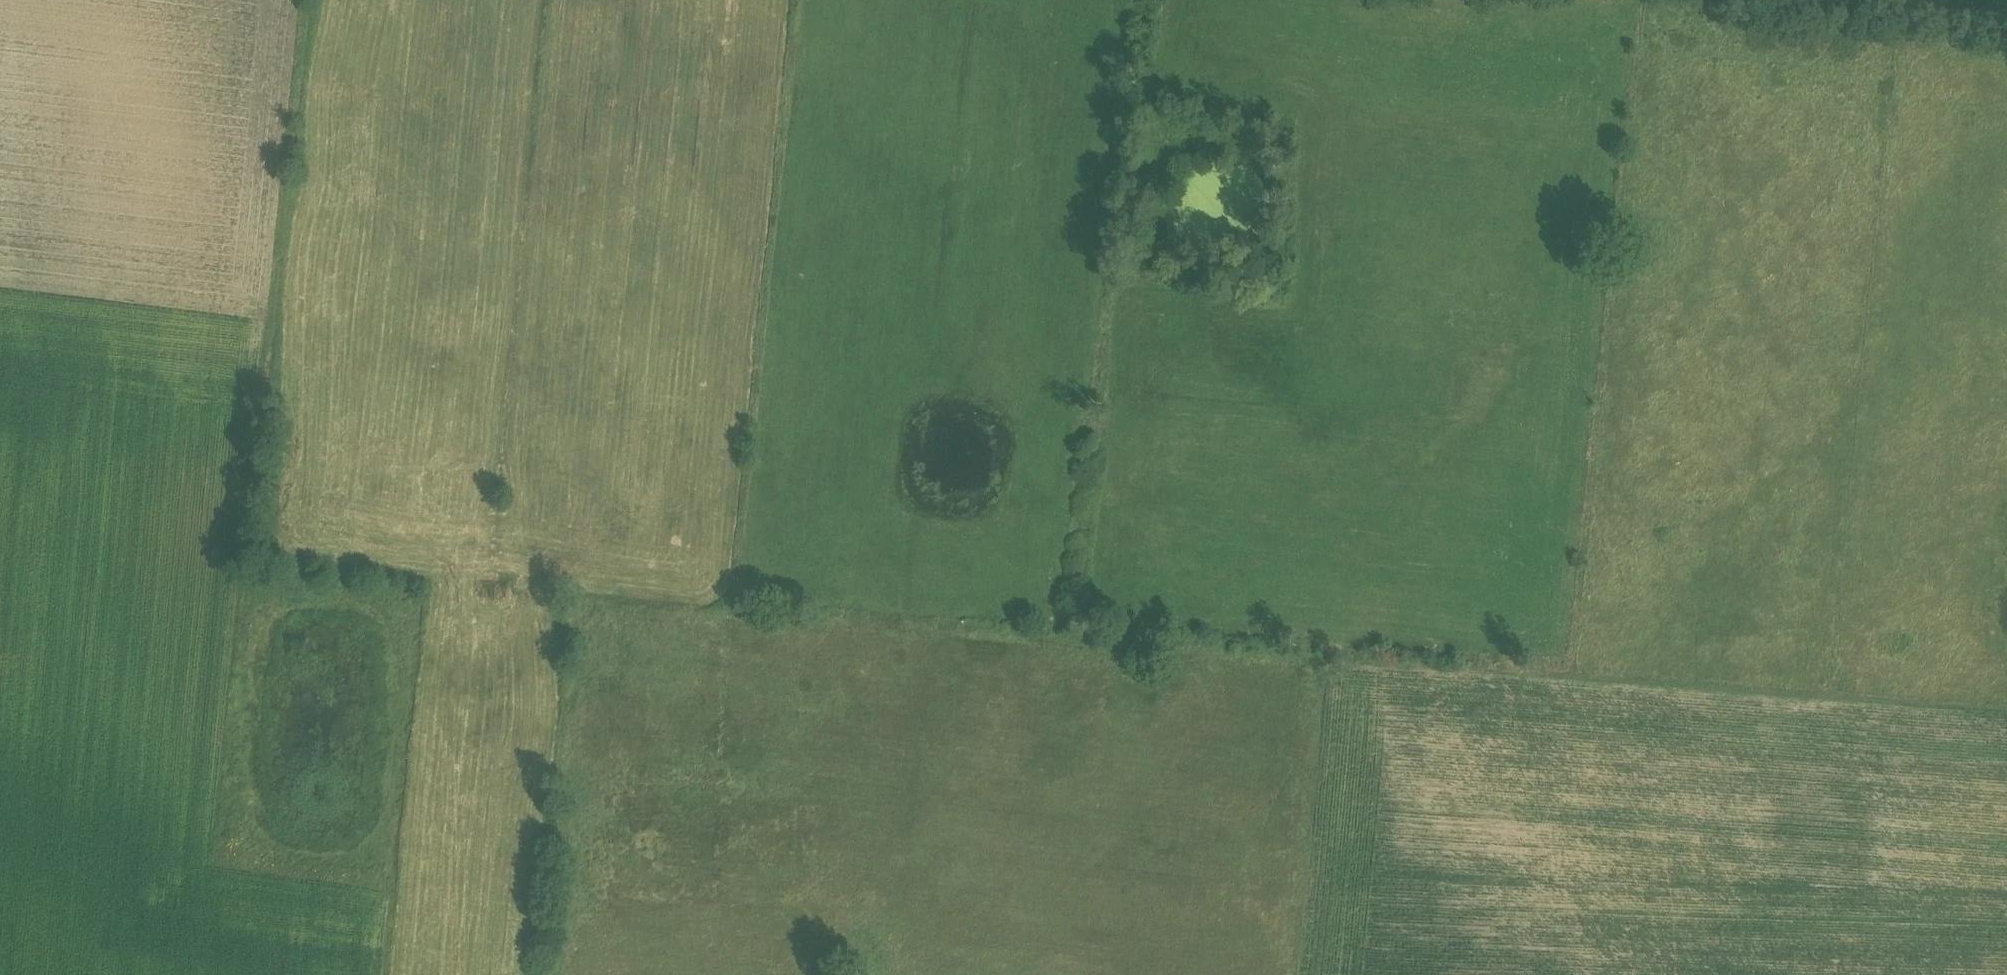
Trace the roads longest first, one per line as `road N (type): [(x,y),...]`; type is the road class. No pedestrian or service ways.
road 1 (track): [(2006,14),(1802,0)]

